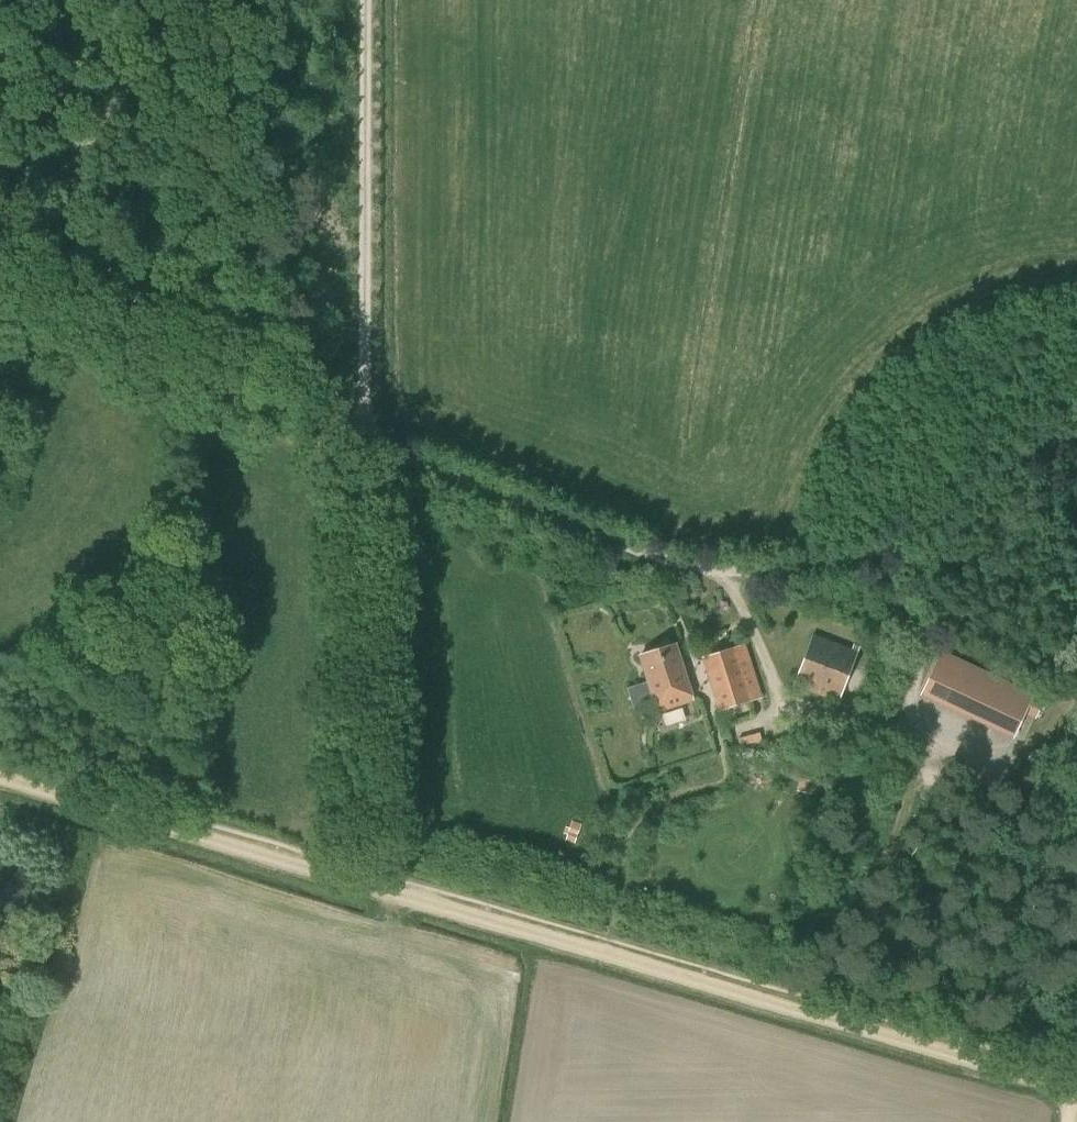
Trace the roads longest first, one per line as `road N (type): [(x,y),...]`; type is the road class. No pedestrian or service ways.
road 1 (track): [(1049,439),(912,533),(850,557),(709,570),(635,552),(364,437),(368,0)]
road 2 (track): [(1076,1091),(364,882)]
road 3 (track): [(364,437),(364,882)]
road 4 (track): [(364,882),(0,776)]
road 5 (track): [(283,402),(0,289)]
road 6 (track): [(1076,587),(1064,567),(1049,439),(1076,411)]

